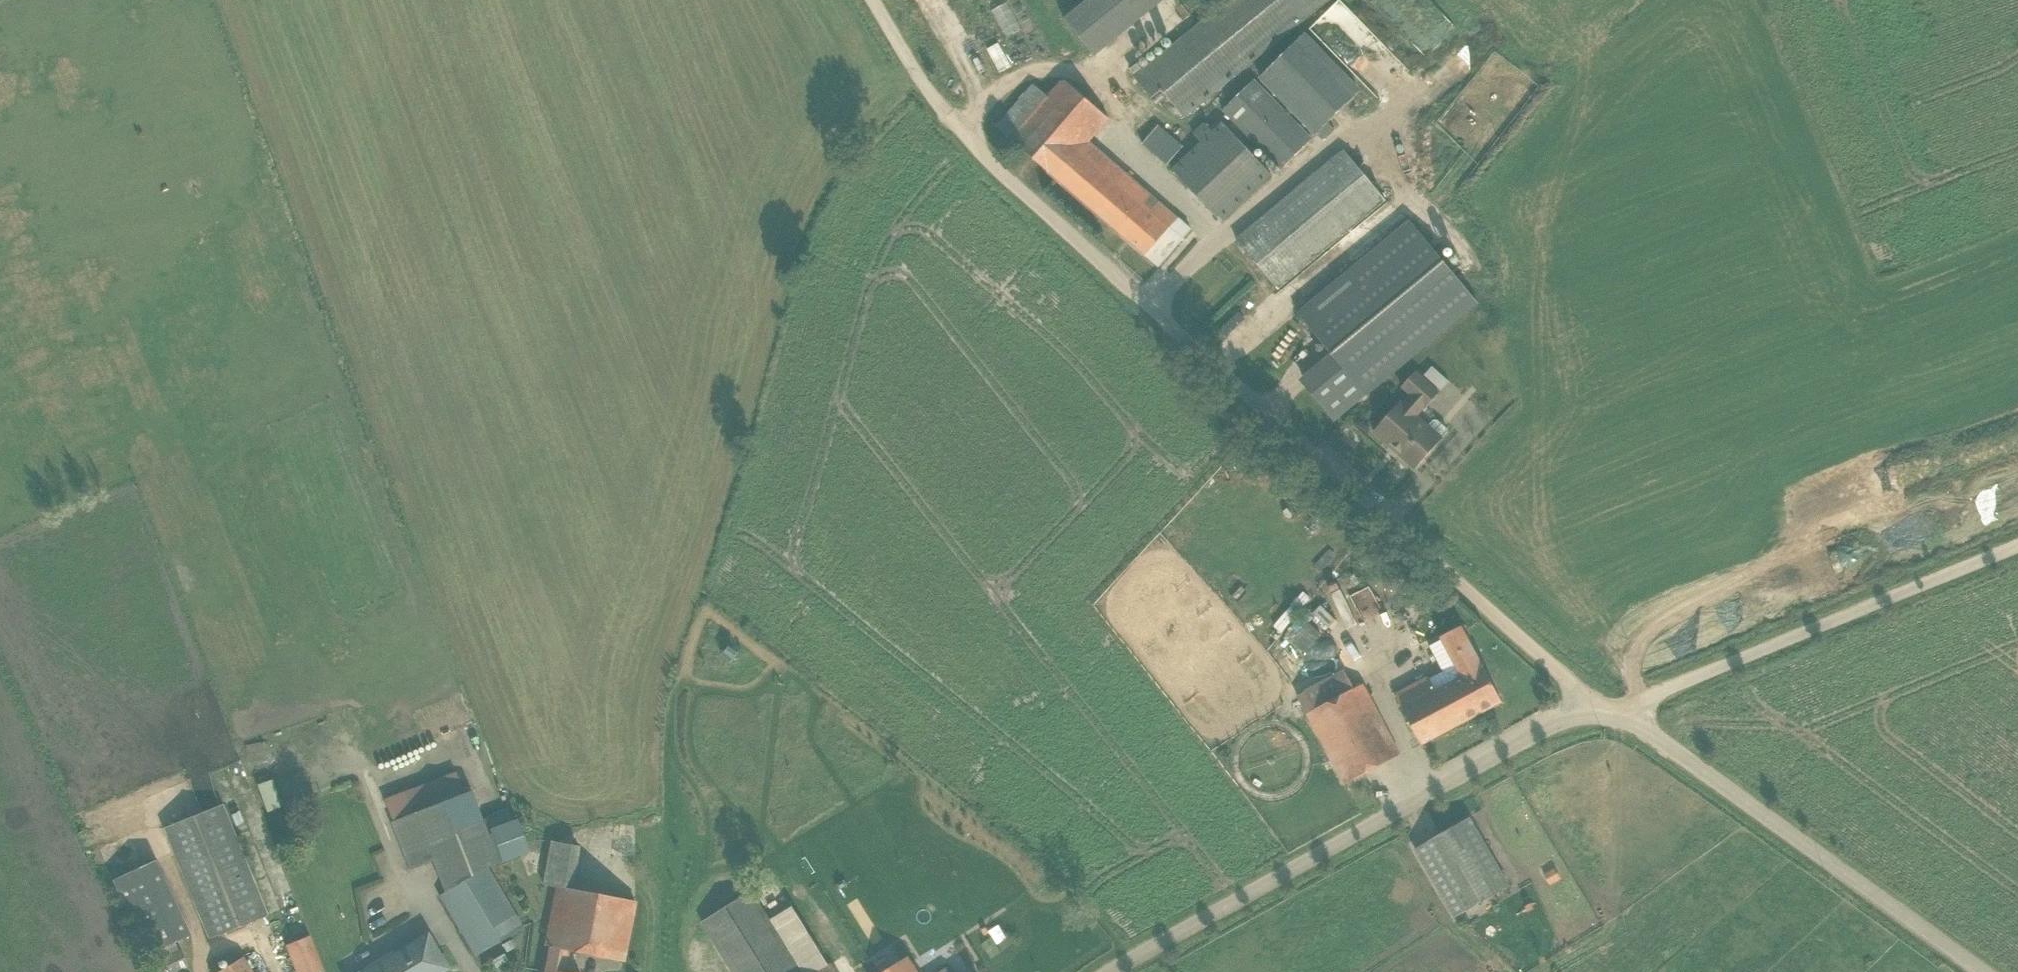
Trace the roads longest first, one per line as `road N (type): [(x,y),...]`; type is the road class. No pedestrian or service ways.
road 1 (unclassified): [(1598,715),(948,123)]
road 2 (unclassified): [(1114,971),(1541,731),(1598,715)]
road 3 (unclassified): [(1598,715),(1636,725),(1985,971)]
road 4 (unclassified): [(2017,549),(1598,715)]
road 5 (track): [(948,123),(871,0)]

